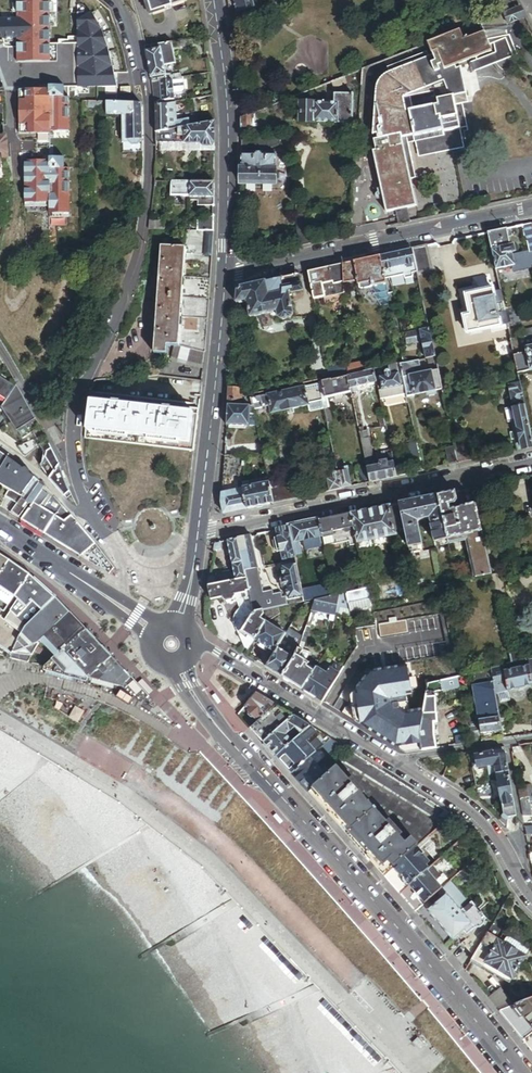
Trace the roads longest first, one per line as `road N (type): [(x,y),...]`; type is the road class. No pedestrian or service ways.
road 1 (primary): [(179,666),(215,723),(517,1072)]
road 2 (residential): [(74,466),(78,387),(124,300),(151,165),(134,40),(116,0)]
road 3 (residential): [(195,638),(470,809),(505,844),(531,902)]
road 4 (residential): [(199,533),(531,463)]
road 5 (residential): [(531,210),(225,277)]
road 6 (primary): [(225,277),(227,119),(214,0)]
road 7 (primary): [(199,533),(225,277)]
road 8 (residential): [(74,466),(124,562),(125,608)]
road 9 (tertiary): [(0,527),(125,608)]

